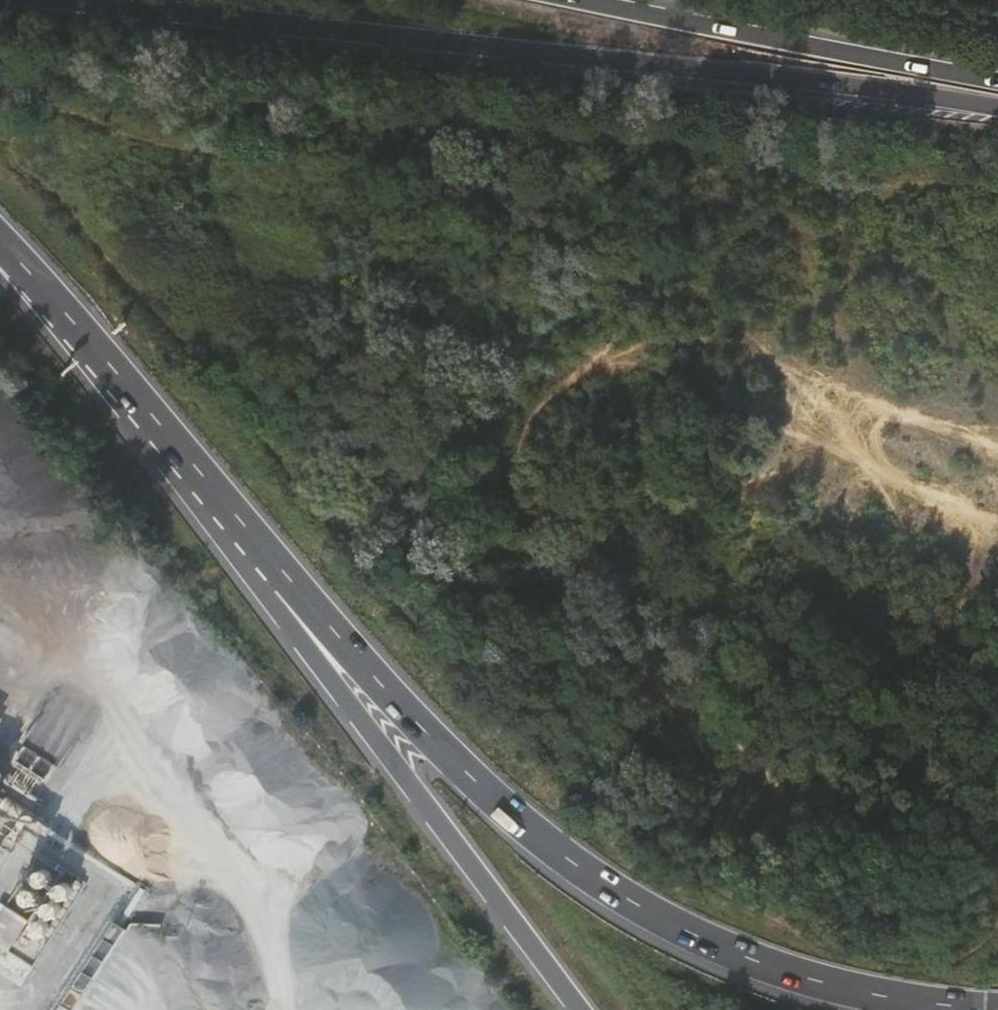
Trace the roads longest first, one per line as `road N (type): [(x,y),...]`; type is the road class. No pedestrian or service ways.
road 1 (motorway): [(36,0),(997,110)]
road 2 (motorway): [(275,565),(465,767),(620,892),(728,952),(862,993),(997,1008)]
road 3 (trunk): [(275,565),(298,640),(580,1009)]
road 4 (motorway): [(997,88),(566,0)]
road 5 (motorway): [(0,242),(275,565)]

